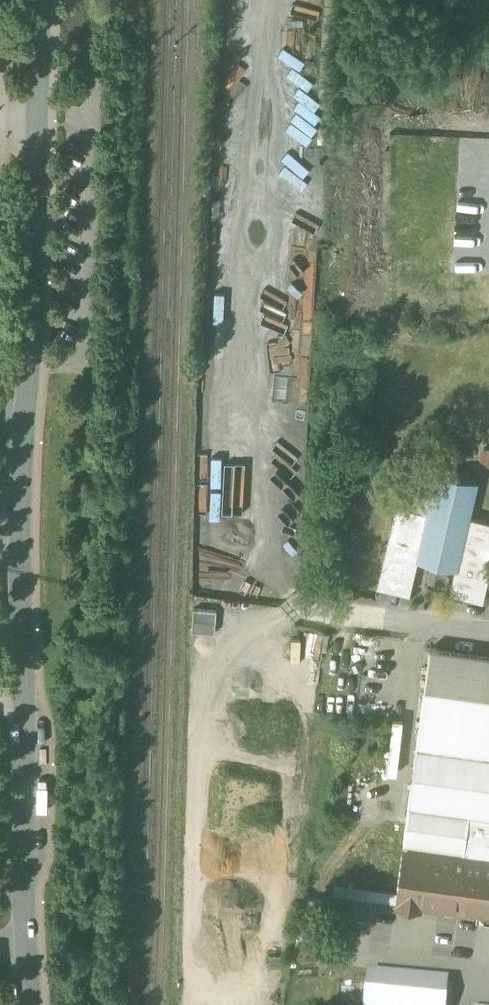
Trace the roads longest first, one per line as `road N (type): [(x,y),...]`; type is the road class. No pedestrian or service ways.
road 1 (secondary): [(39,0),(24,407)]
road 2 (secondary): [(24,407),(23,714)]
road 3 (secondary): [(23,714),(27,952)]

